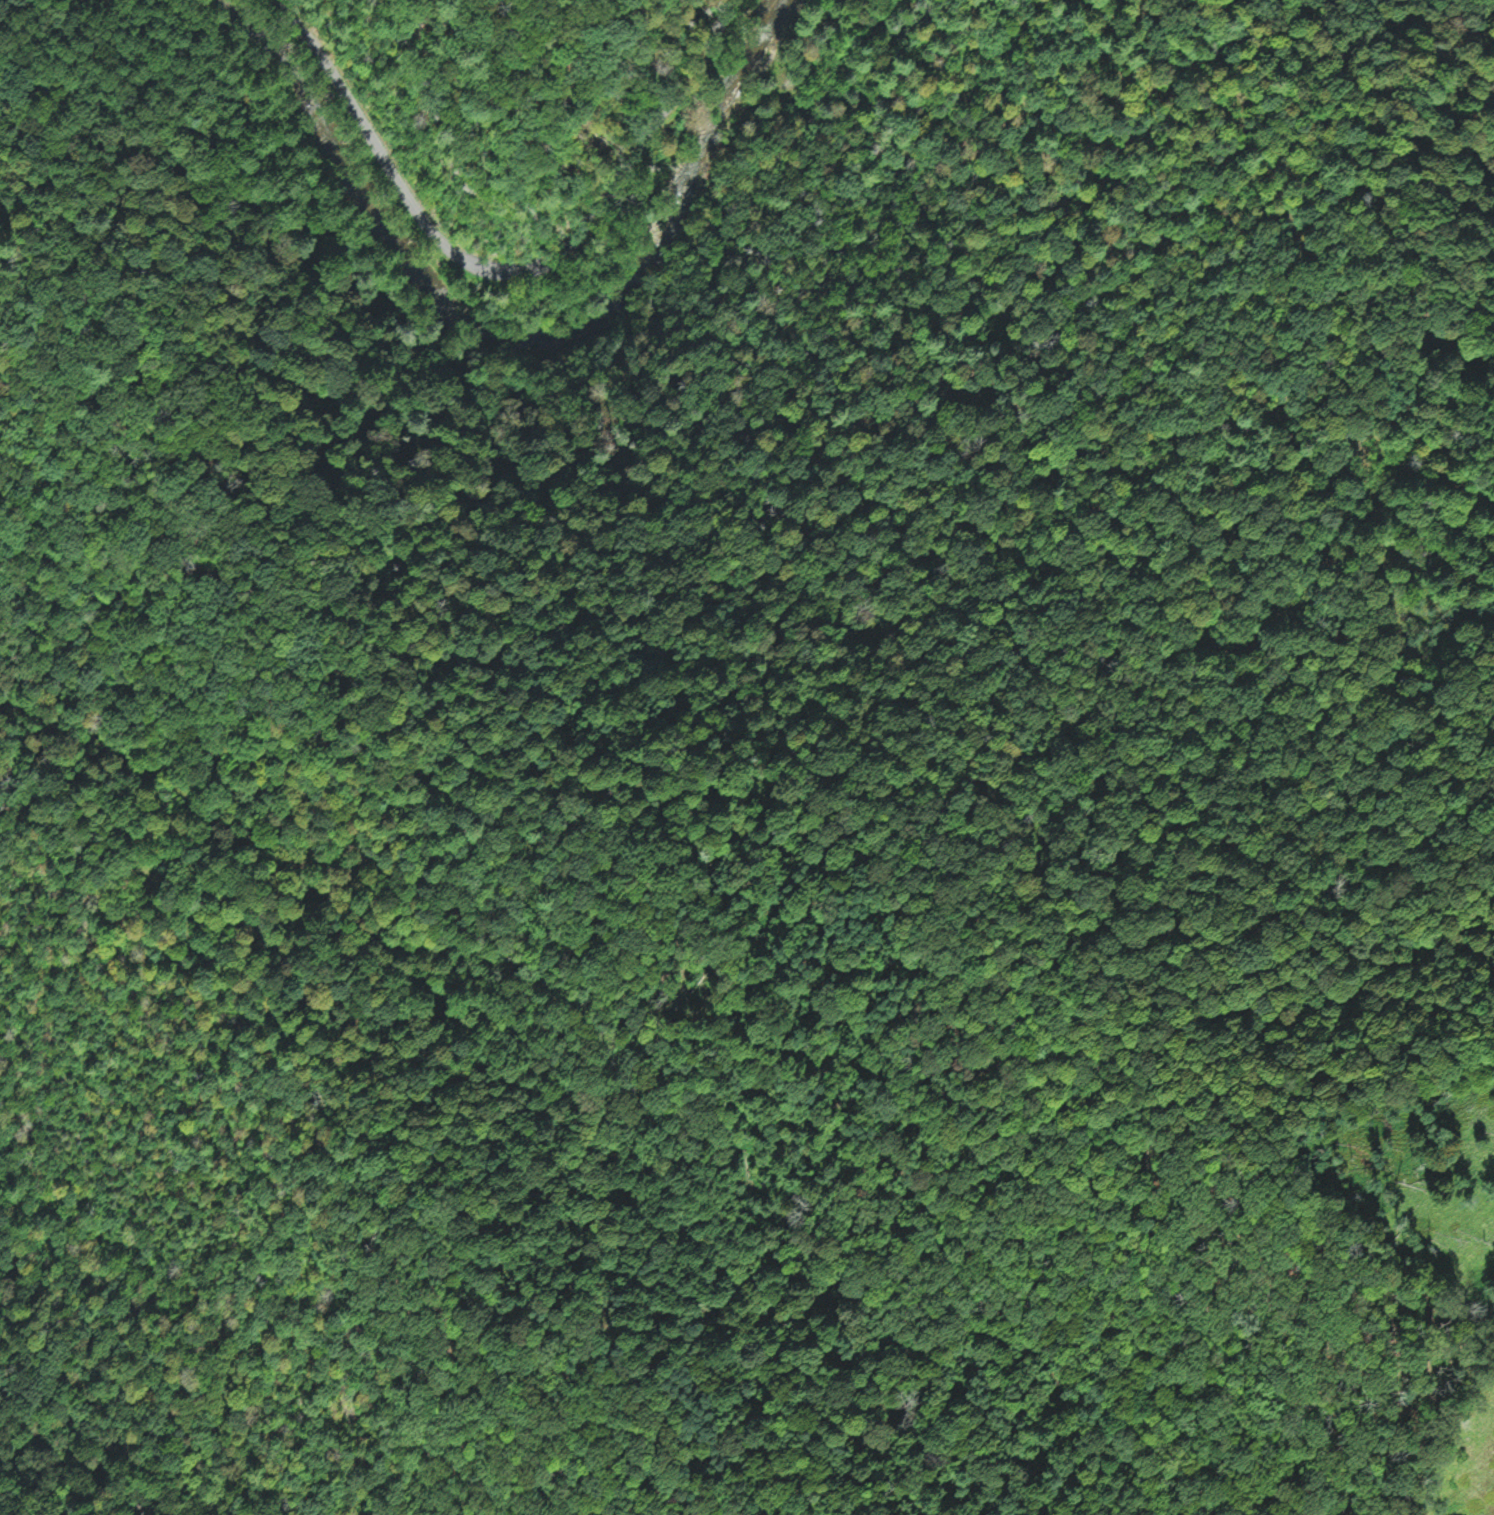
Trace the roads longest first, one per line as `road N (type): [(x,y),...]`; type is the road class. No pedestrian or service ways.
road 1 (tertiary): [(466,267),(519,275),(576,247),(677,106),(732,0)]
road 2 (tertiary): [(267,0),(339,85),(436,243),(466,267)]

